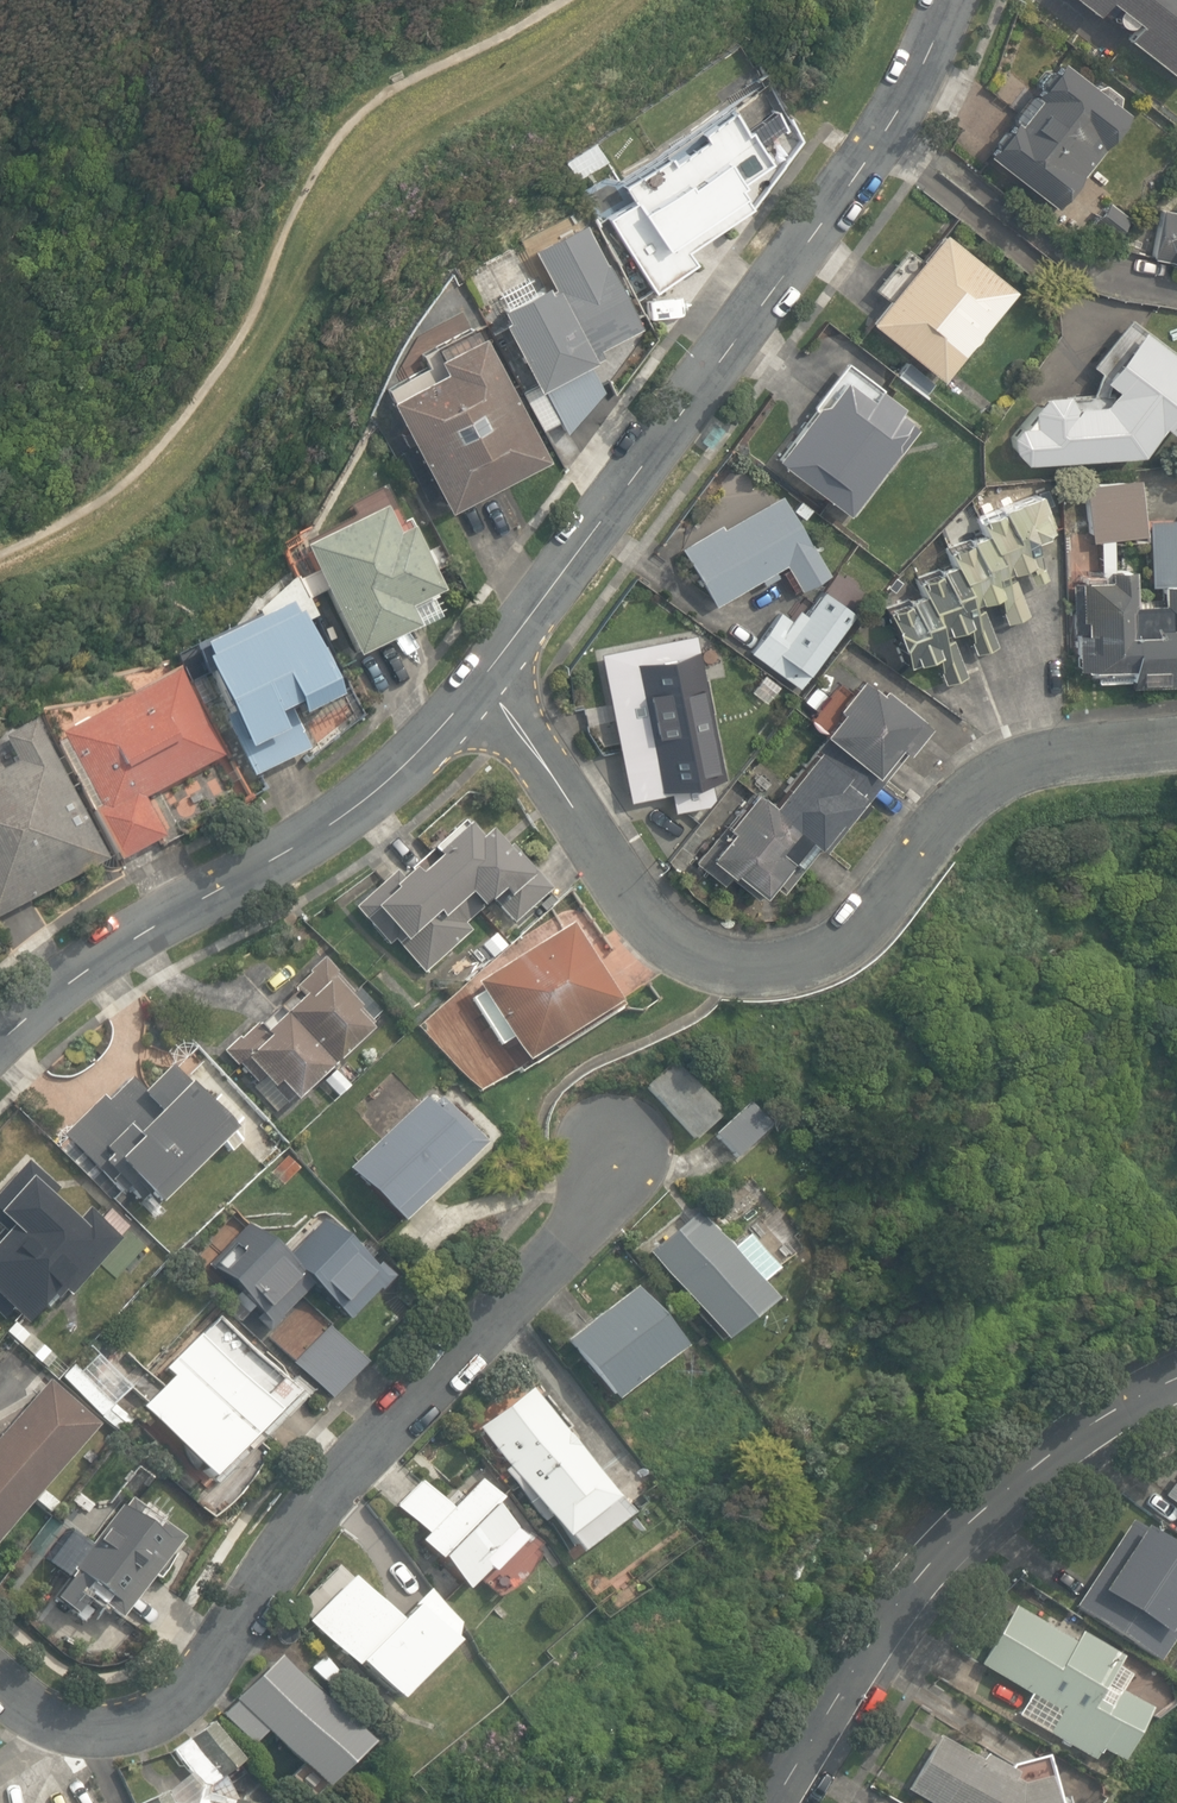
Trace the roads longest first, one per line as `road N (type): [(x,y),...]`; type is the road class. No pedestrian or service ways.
road 1 (unclassified): [(482,682),(574,807),(626,897),(658,932),(725,966),(771,968),(818,956),(850,933),(969,795),(1007,772),(1050,756),(1176,741)]
road 2 (unclassified): [(0,1683),(47,1720),(89,1731),(129,1727),(166,1712),(230,1637),(331,1491),(591,1211),(610,1147)]
road 3 (residential): [(482,682),(858,174),(893,123),(952,0)]
road 4 (residential): [(0,1041),(115,948),(347,815),(482,682)]
road 5 (residential): [(774,1802),(927,1568),(1027,1472),(1094,1423),(1176,1379)]

